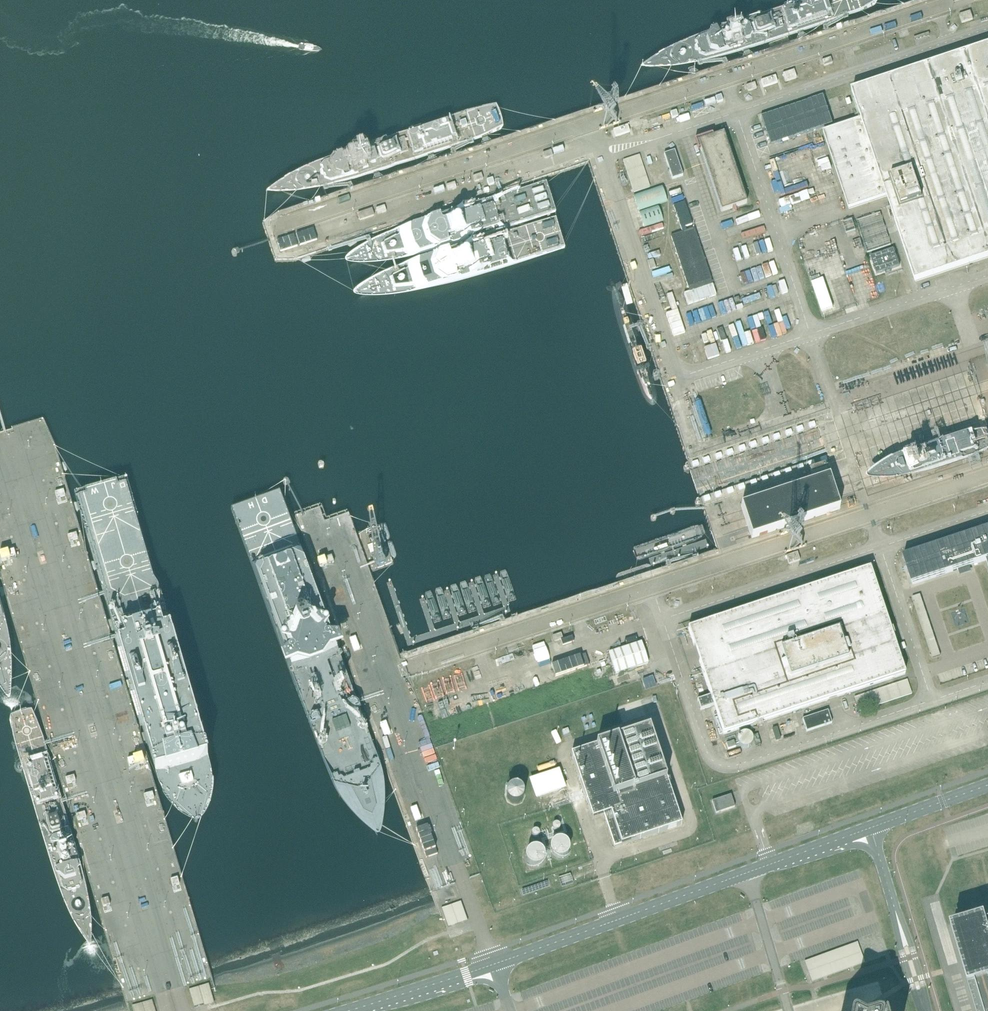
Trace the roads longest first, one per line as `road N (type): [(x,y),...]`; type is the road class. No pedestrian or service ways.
road 1 (unclassified): [(175,1010),(11,451)]
road 2 (unclassified): [(467,977),(747,873)]
road 3 (unclassified): [(788,1010),(747,873)]
road 4 (unclassified): [(870,828),(987,785)]

